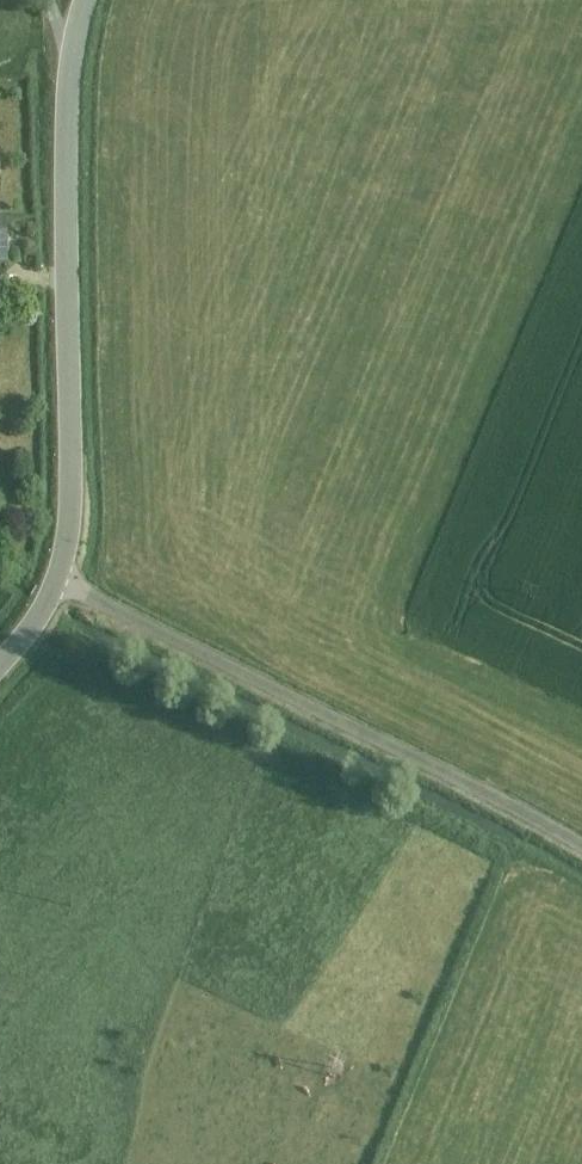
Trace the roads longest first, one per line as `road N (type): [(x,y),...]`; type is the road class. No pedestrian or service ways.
road 1 (tertiary): [(83,0),(68,312),(76,533),(64,585)]
road 2 (unclassified): [(581,844),(64,585)]

